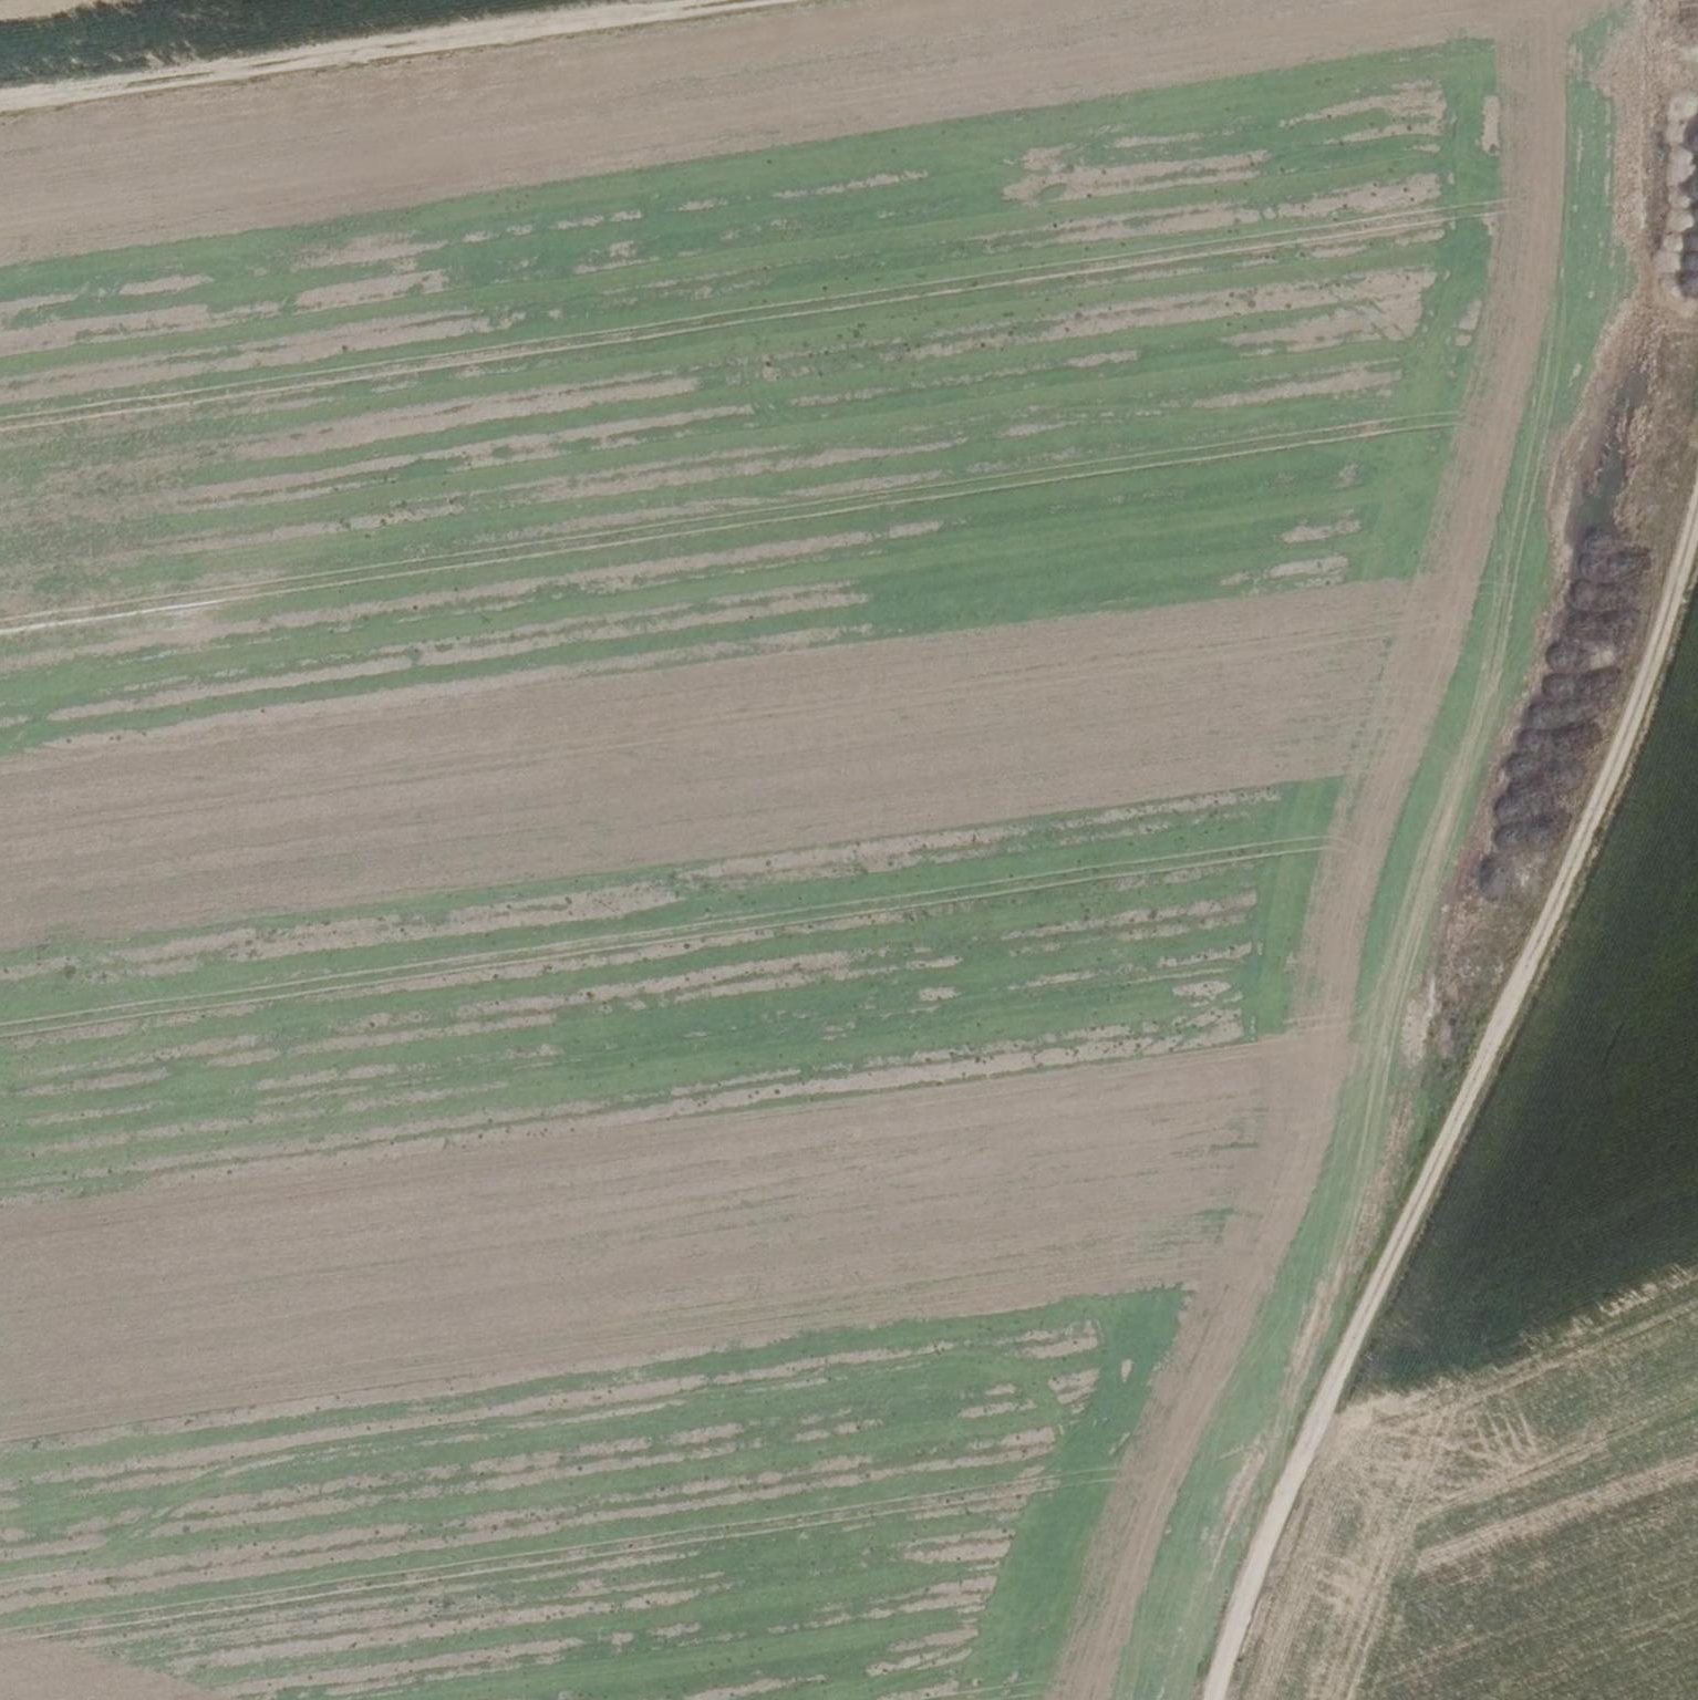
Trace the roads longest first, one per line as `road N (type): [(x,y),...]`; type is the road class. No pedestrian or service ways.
road 1 (track): [(1227,1699),(1297,1504),(1388,1285),(1583,881),(1697,540)]
road 2 (track): [(848,0),(0,129)]

